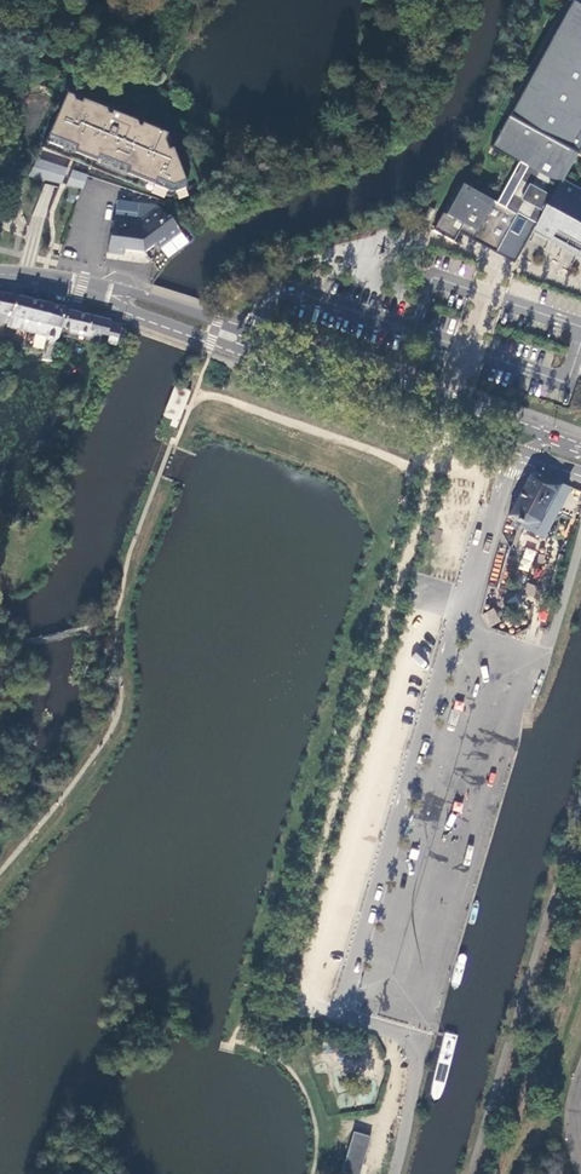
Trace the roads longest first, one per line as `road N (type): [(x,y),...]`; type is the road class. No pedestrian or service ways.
road 1 (secondary): [(80,286),(580,472)]
road 2 (secondary): [(580,448),(138,294),(80,286)]

